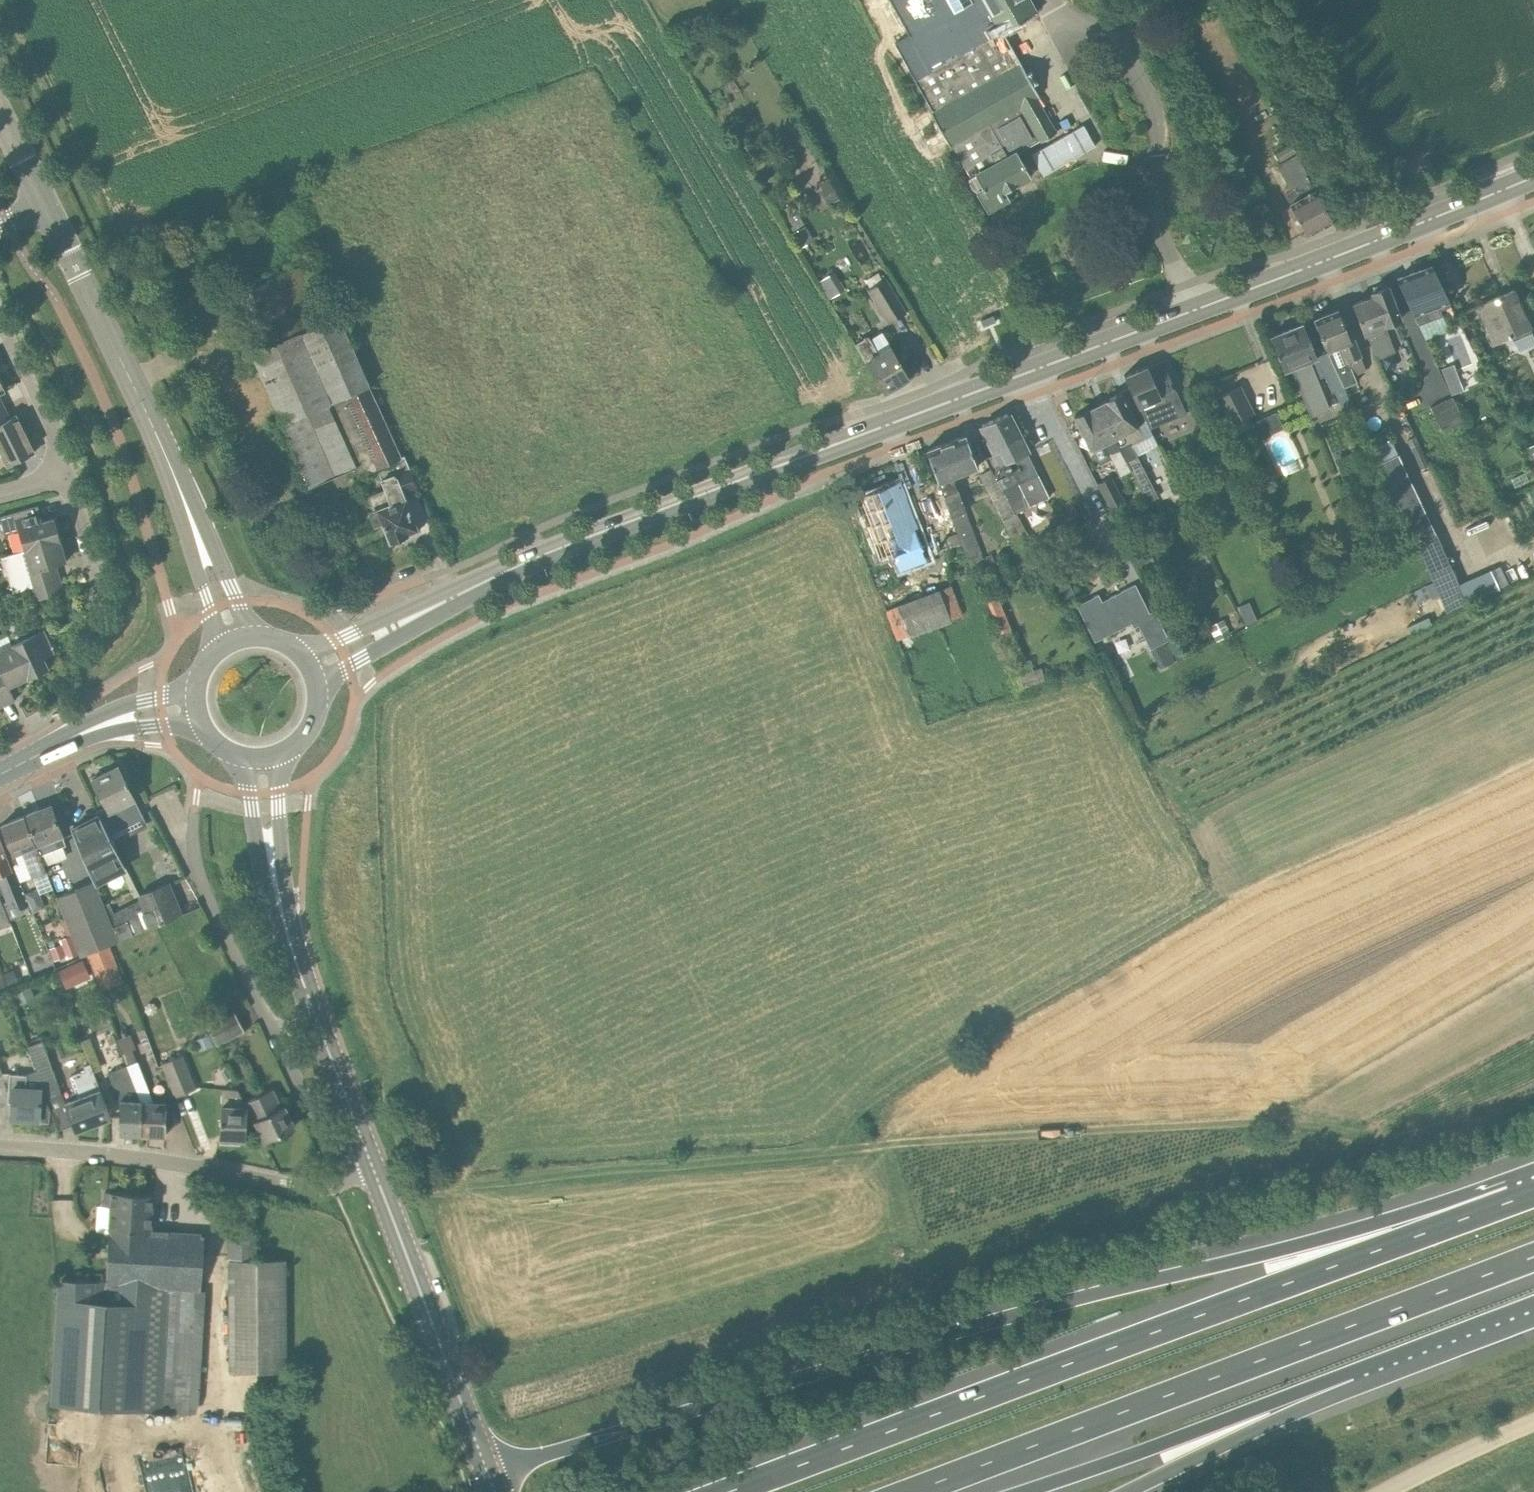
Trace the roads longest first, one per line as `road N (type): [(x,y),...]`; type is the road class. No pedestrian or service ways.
road 1 (tertiary): [(403,623),(615,529),(1533,177)]
road 2 (motorway): [(1457,1223),(1263,1254),(1039,1306),(487,1474)]
road 3 (track): [(382,1193),(1295,1119)]
road 4 (motorway): [(1457,1223),(726,1491)]
road 5 (motorway): [(915,1491),(1533,1259)]
road 6 (unclassified): [(201,548),(115,347),(42,207)]
road 7 (motorway): [(1022,1491),(1349,1376)]
road 8 (residential): [(334,1181),(291,1187),(0,1146)]
road 9 (motorway): [(1127,1491),(1349,1376)]
road 10 (secondary): [(457,1394),(372,1168)]
road 11 (residential): [(195,814),(203,879),(274,1034)]
road 12 (motorway): [(1349,1376),(1533,1305)]
road 13 (secondary): [(314,1019),(272,853)]
road 14 (track): [(1533,1422),(1386,1491)]
road 15 (secondary): [(372,1168),(314,1019)]
road 16 (residential): [(274,1034),(334,1181)]
road 17 (residential): [(0,329),(63,474)]
road 18 (residential): [(63,474),(100,593)]

